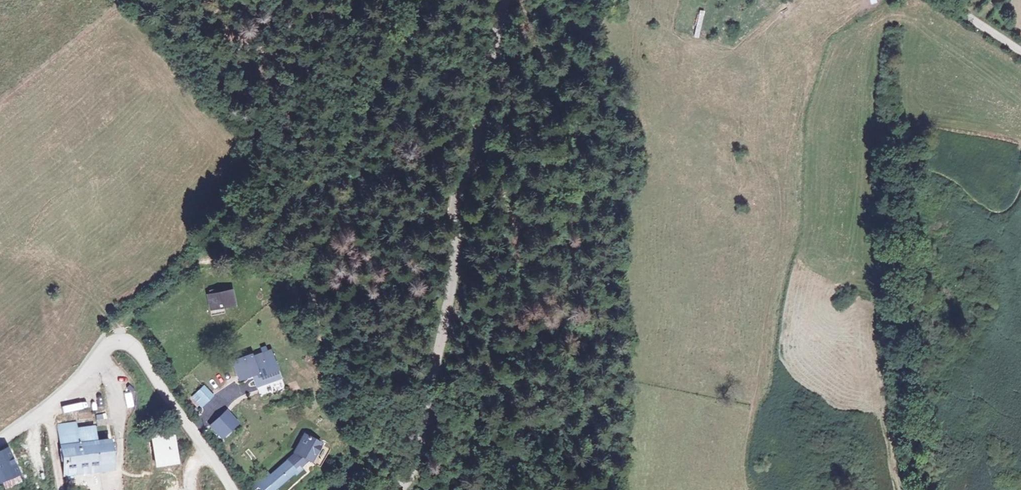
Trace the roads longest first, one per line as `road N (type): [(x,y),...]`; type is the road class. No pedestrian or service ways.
road 1 (unclassified): [(399,489),(408,483),(448,335),(459,201),(498,0)]
road 2 (track): [(797,0),(762,45),(782,230),(750,421)]
road 3 (unclassified): [(0,440),(123,338),(231,489)]

